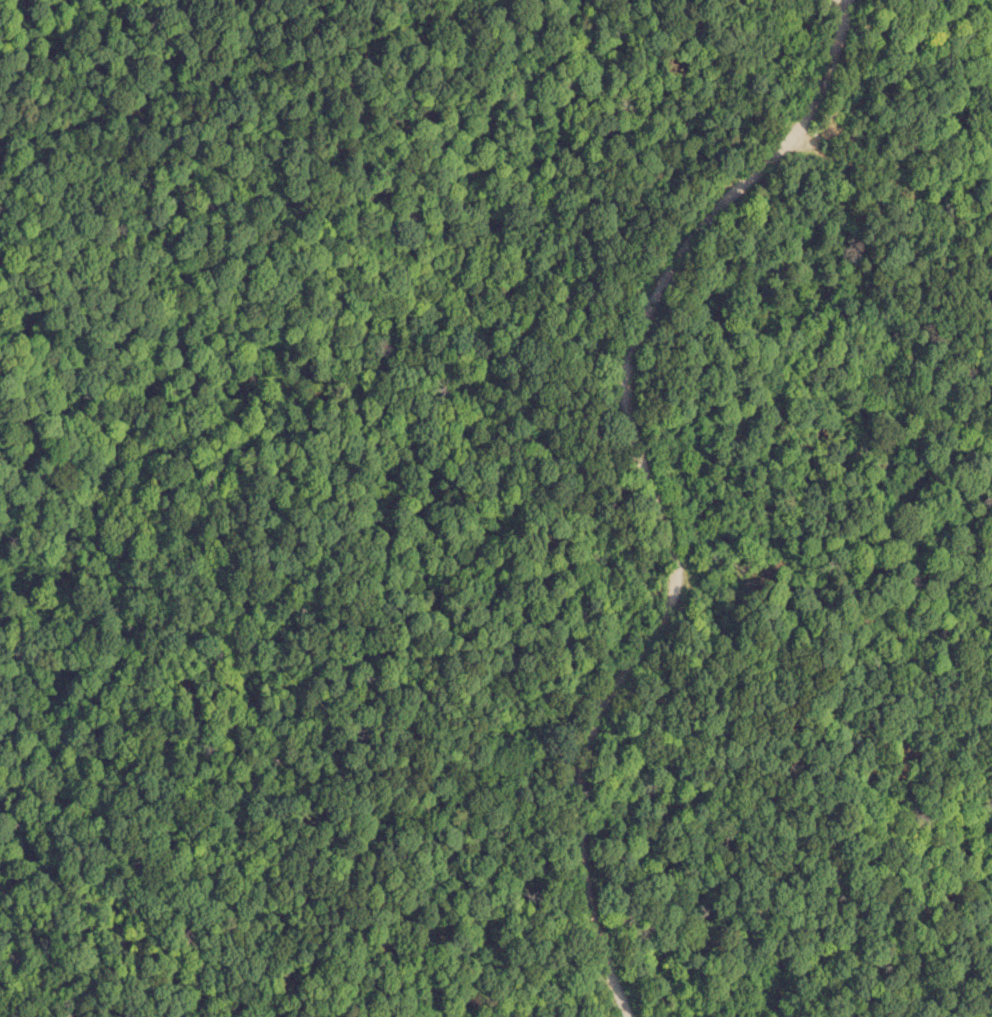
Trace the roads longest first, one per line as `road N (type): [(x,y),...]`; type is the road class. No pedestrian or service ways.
road 1 (tertiary): [(631,1016),(594,908),(577,805),(587,739),(677,588),(658,386),(773,211),(839,68),(847,0)]
road 2 (residential): [(839,68),(974,285),(991,295)]

